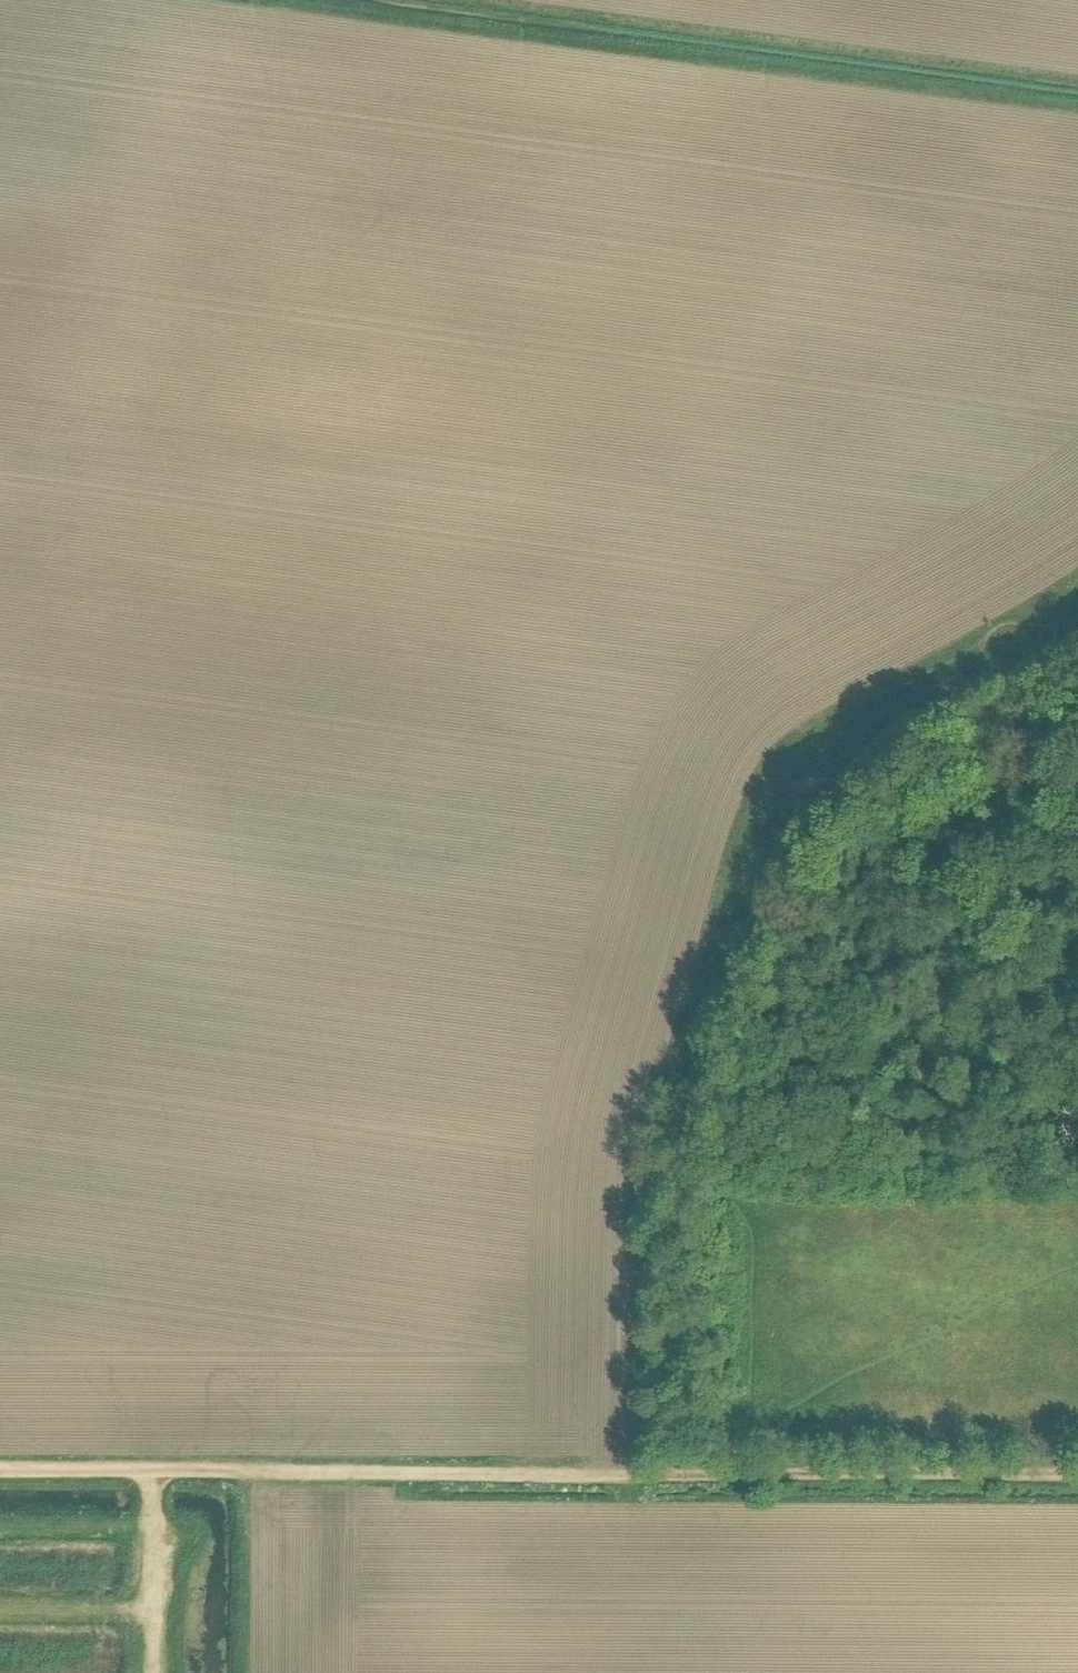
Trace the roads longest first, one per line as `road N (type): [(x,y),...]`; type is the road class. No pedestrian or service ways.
road 1 (track): [(734,1478),(155,1472)]
road 2 (track): [(1077,1477),(734,1478)]
road 3 (track): [(155,1472),(152,1672)]
road 4 (track): [(155,1472),(0,1472)]
road 5 (track): [(0,1523),(153,1524)]
road 6 (track): [(0,1610),(152,1613)]

